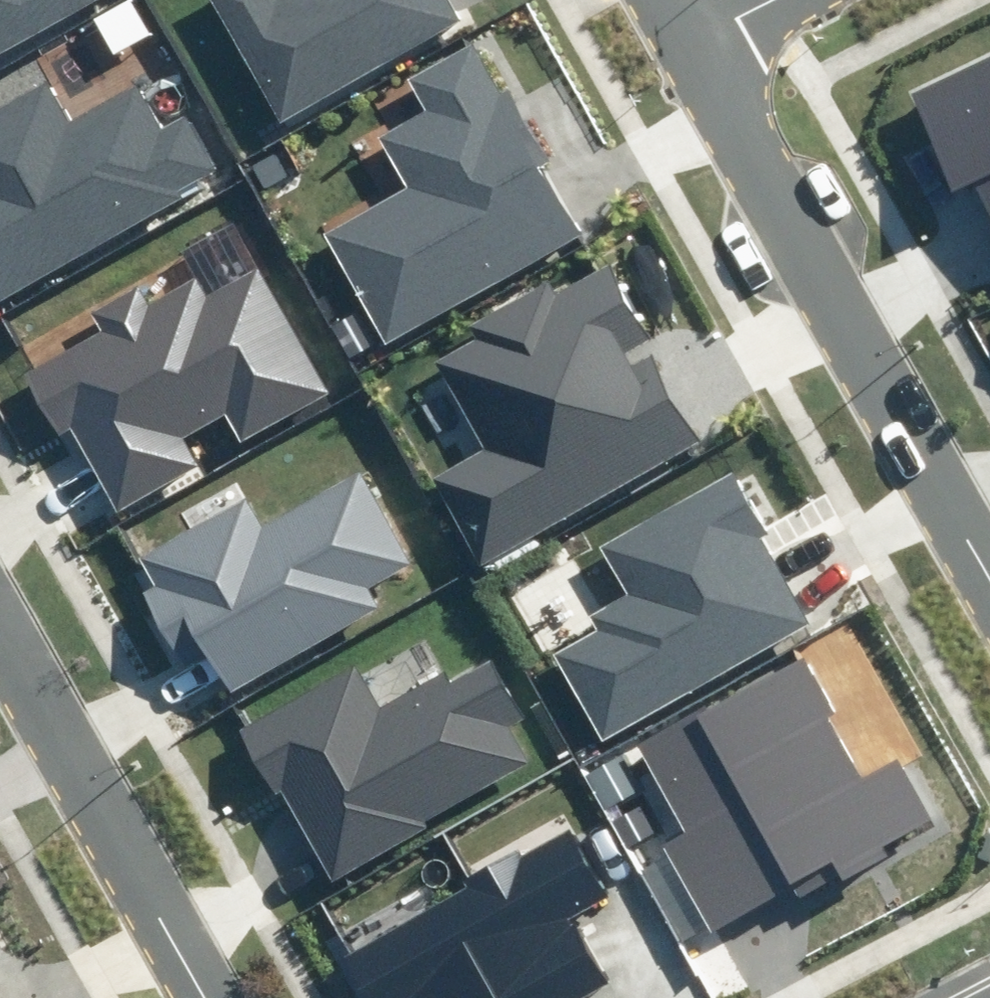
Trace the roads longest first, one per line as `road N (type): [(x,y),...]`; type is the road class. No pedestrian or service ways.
road 1 (residential): [(989,565),(705,34)]
road 2 (residential): [(209,997),(0,627)]

